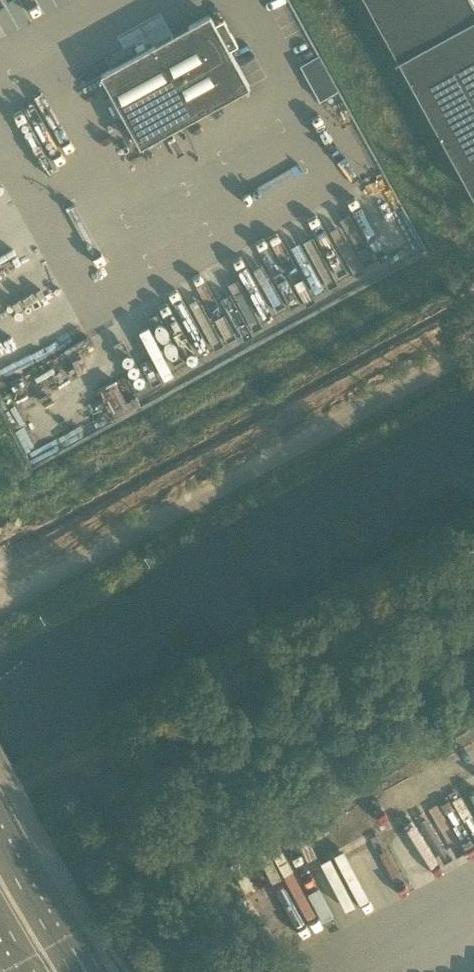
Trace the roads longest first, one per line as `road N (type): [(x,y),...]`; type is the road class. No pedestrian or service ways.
road 1 (unclassified): [(0,606),(473,344)]
road 2 (track): [(0,804),(473,556)]
road 3 (primary): [(71,971),(0,842)]

